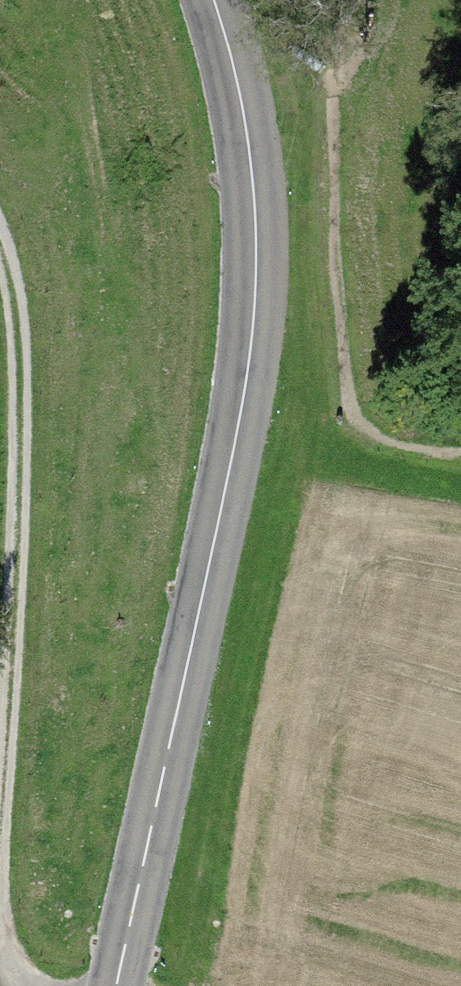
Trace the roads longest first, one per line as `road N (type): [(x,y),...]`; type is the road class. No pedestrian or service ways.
road 1 (tertiary): [(128,985),(269,369),(279,166),(221,0)]
road 2 (track): [(0,821),(15,573),(0,264)]

